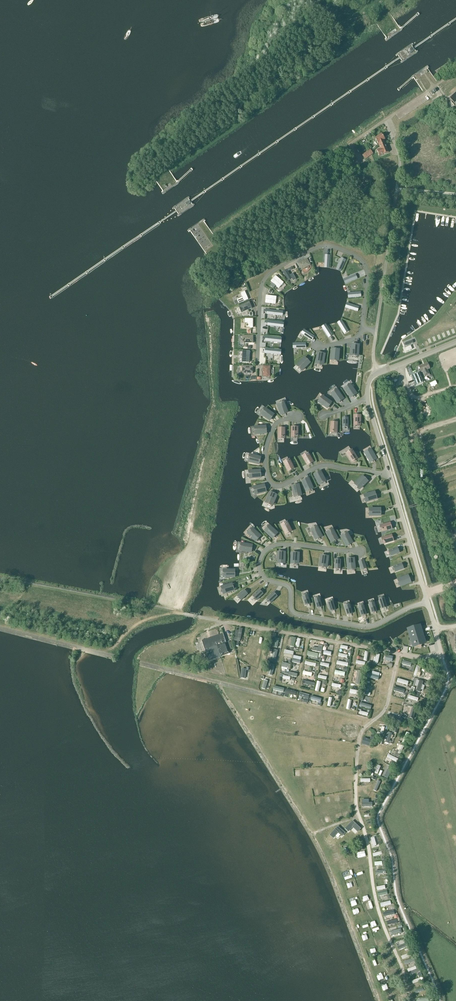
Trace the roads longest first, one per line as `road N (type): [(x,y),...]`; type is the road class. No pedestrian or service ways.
road 1 (residential): [(428,603),(363,628),(294,614),(289,588),(264,579),(259,567),(266,550),(281,545),(360,551)]
road 2 (residential): [(362,329),(364,264),(318,247),(264,280),(258,363)]
road 3 (residential): [(376,331),(400,165),(389,117)]
road 4 (residential): [(389,474),(325,466),(272,486),(264,467),(269,439),(278,422),(298,417)]
road 5 (residential): [(428,603),(389,474)]

